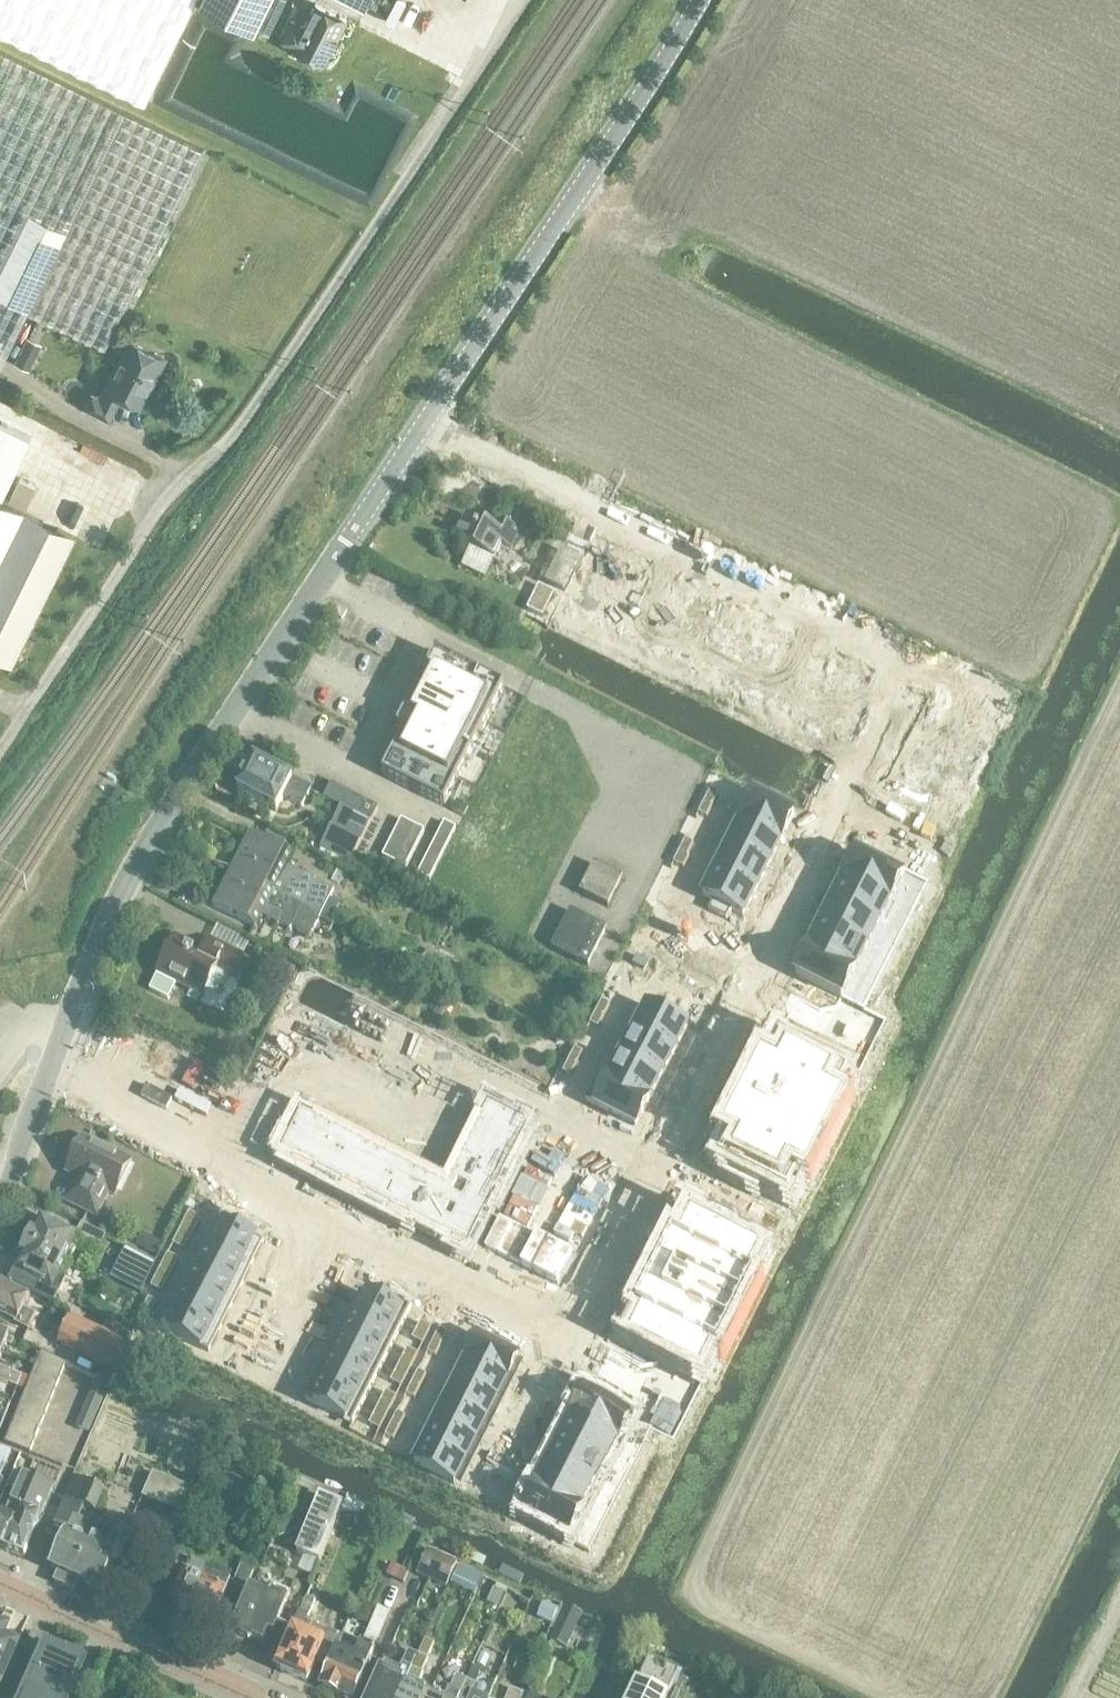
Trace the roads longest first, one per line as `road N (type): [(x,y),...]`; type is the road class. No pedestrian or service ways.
road 1 (residential): [(568,1345),(913,669),(423,427)]
road 2 (unclassified): [(0,748),(175,483),(221,449),(526,0)]
road 3 (residential): [(47,1075),(124,882),(350,533)]
road 4 (unclassified): [(423,427),(698,0)]
road 5 (residential): [(47,1075),(337,1222)]
road 6 (tertiary): [(250,1697),(0,1582)]
road 7 (residential): [(337,1222),(568,1345)]
road 8 (residential): [(337,1222),(260,1379)]
road 9 (residential): [(568,1345),(495,1501)]
road 10 (unclassified): [(350,533),(423,427)]
road 11 (residential): [(0,1193),(47,1075)]

